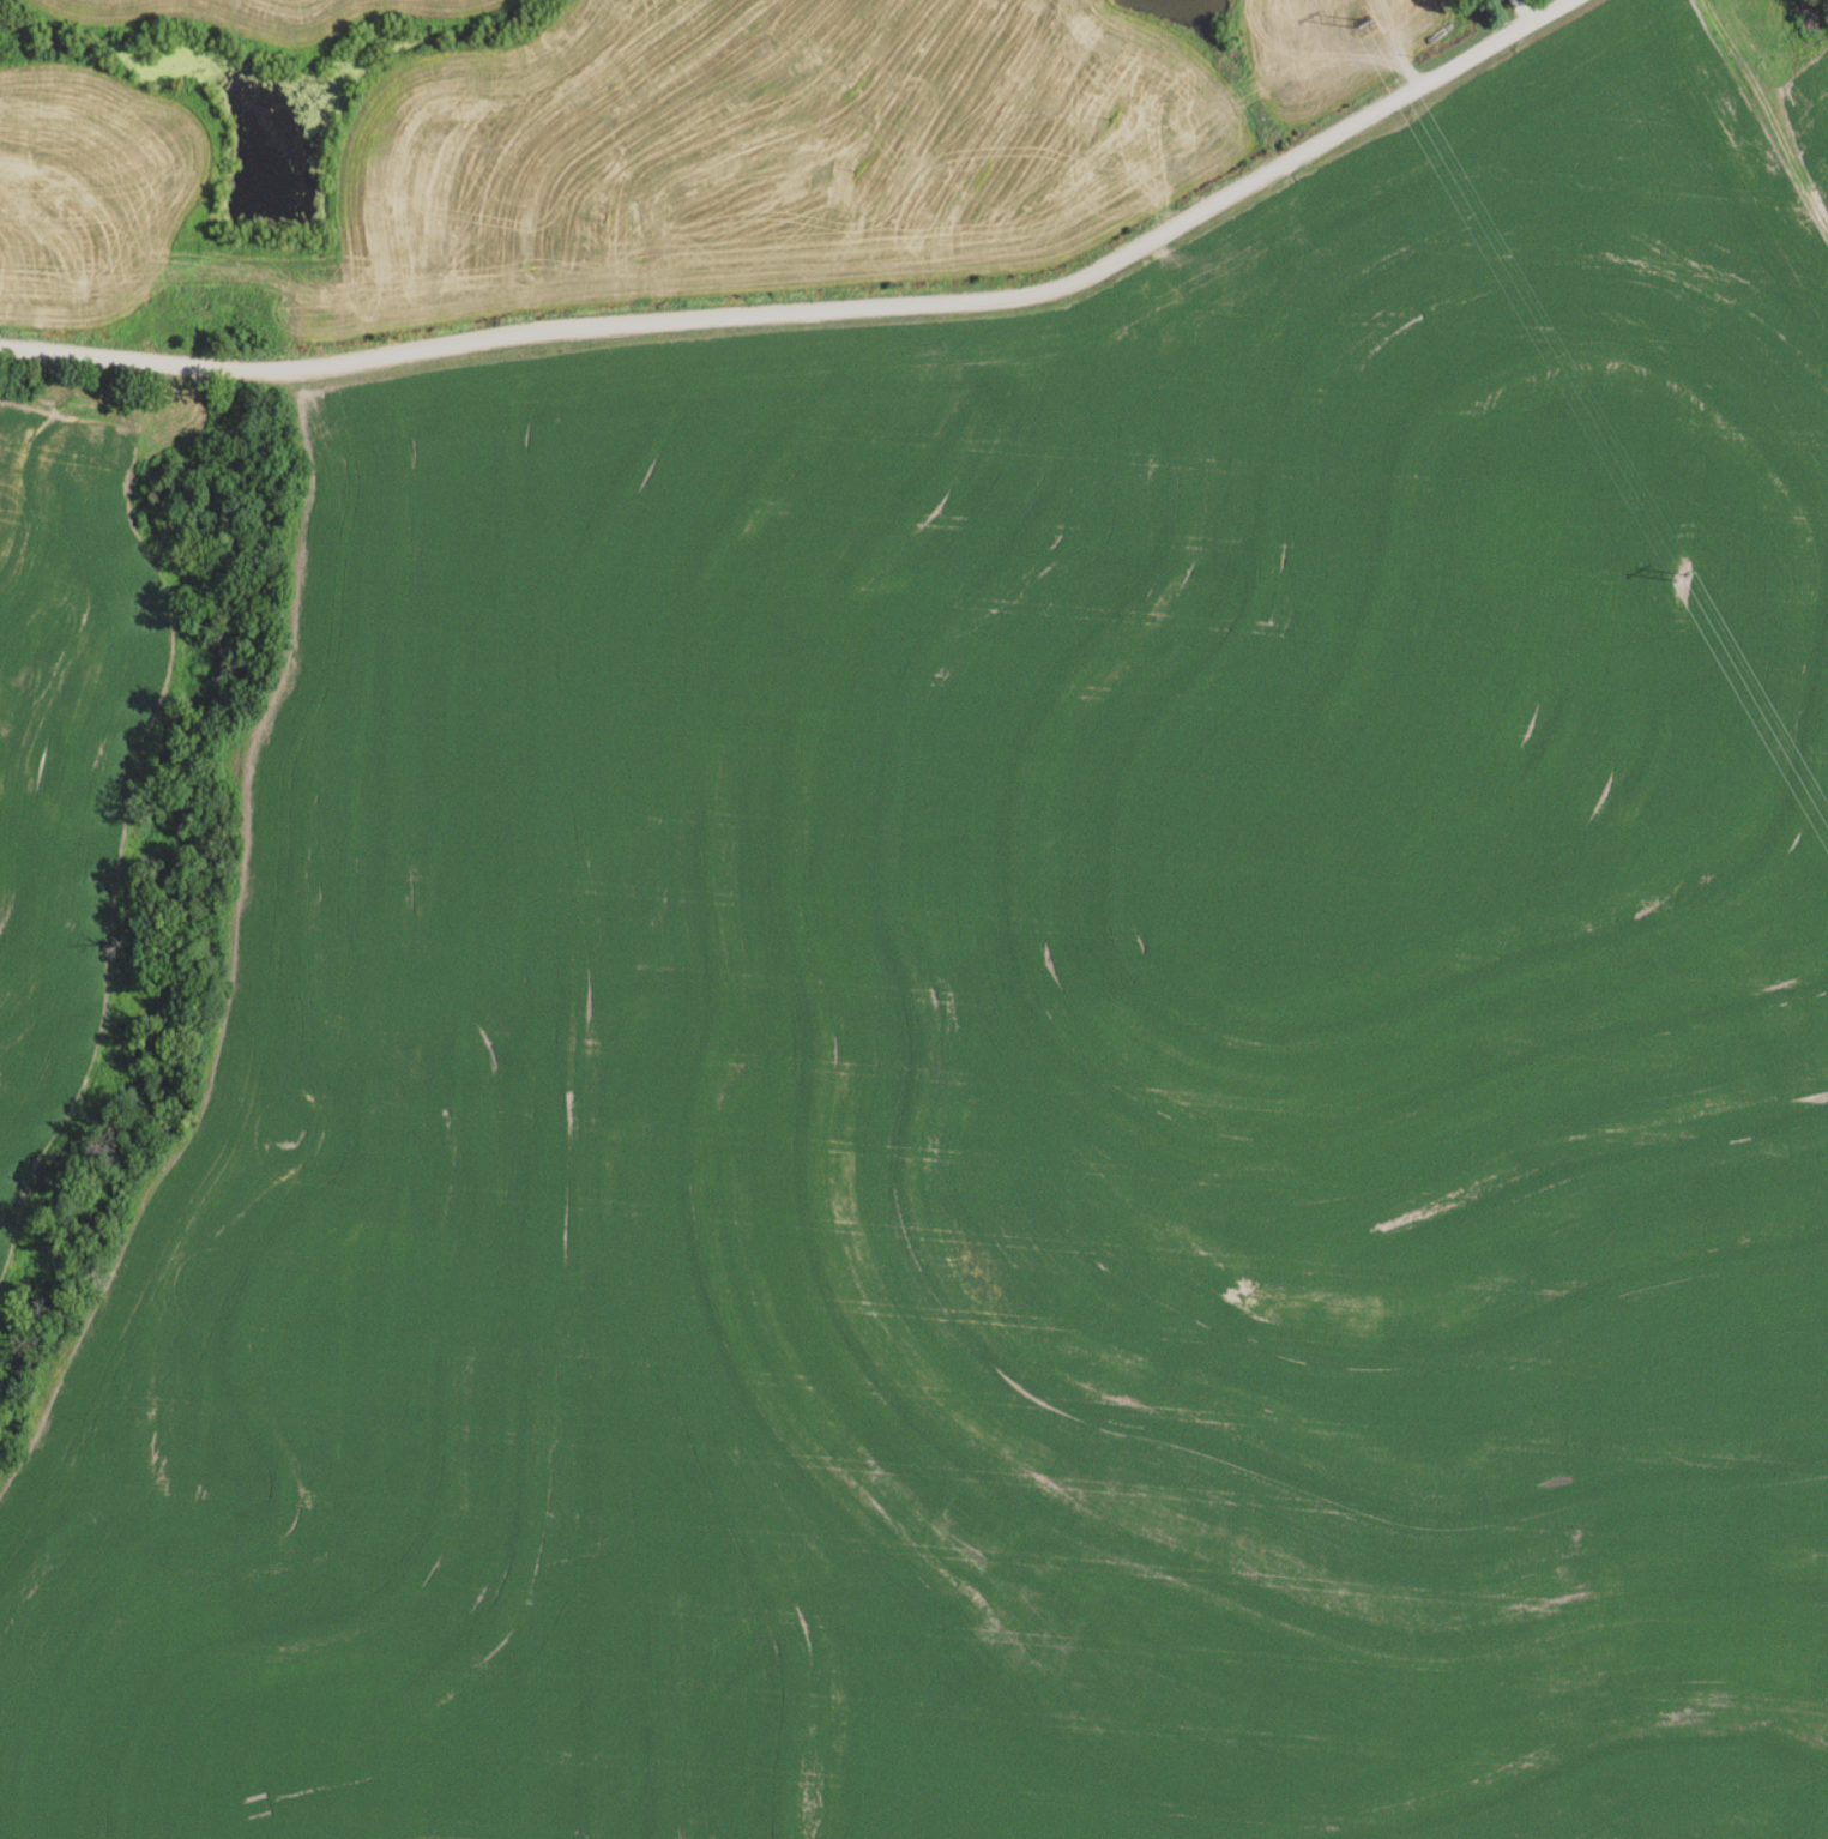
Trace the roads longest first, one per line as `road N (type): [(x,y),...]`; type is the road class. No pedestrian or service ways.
road 1 (residential): [(0,347),(241,370),(320,368),(590,325),(1031,299),(1111,264),(1566,0)]

